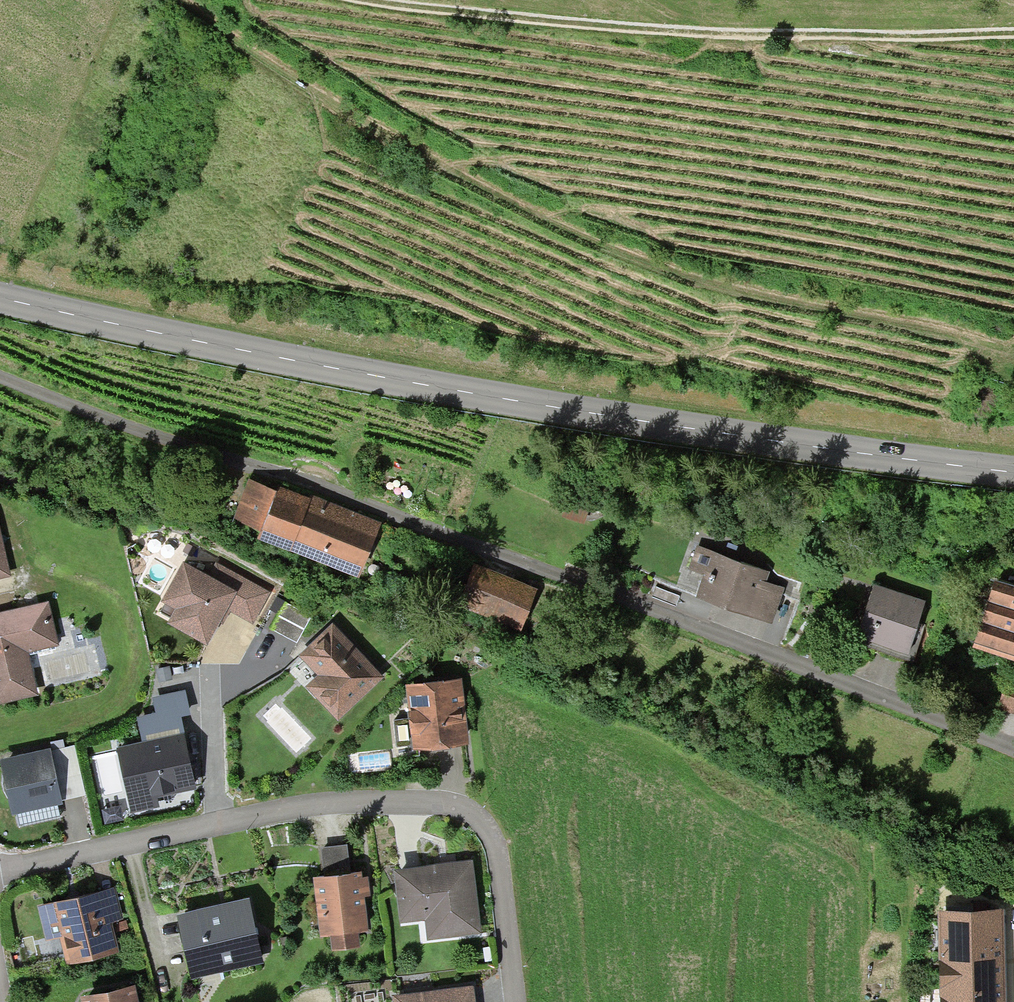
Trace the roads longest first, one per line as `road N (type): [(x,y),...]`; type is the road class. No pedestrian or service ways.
road 1 (residential): [(1013,751),(0,379)]
road 2 (tertiary): [(0,297),(494,397),(1013,473)]
road 3 (track): [(1013,378),(949,343),(672,273),(576,238),(243,52),(174,0)]
road 4 (residential): [(515,1001),(492,835),(431,805),(337,806),(0,874)]
road 5 (track): [(1013,33),(708,36),(382,0)]

